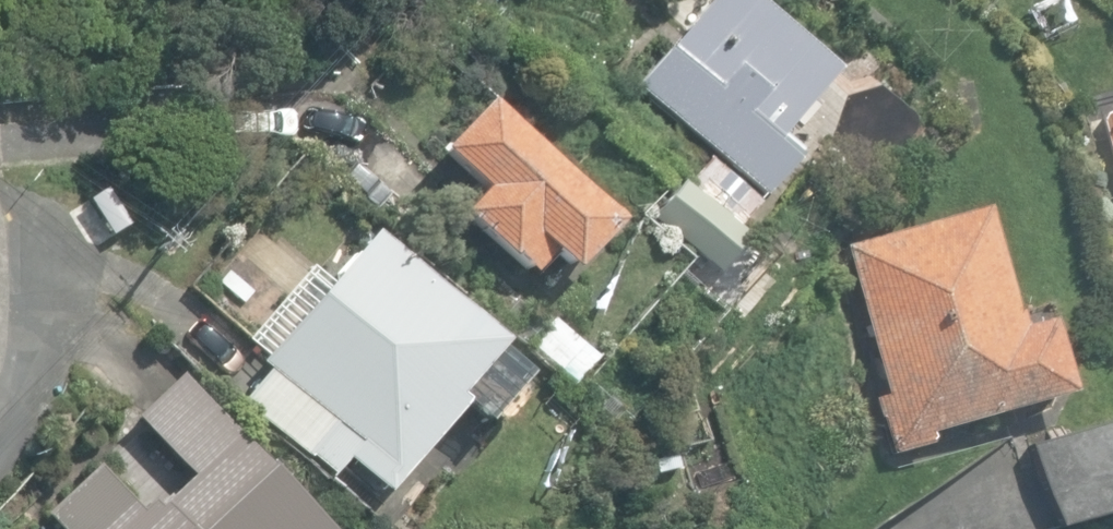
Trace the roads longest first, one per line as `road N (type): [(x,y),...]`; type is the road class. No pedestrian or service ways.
road 1 (residential): [(0,430),(46,342),(44,308),(0,271)]

